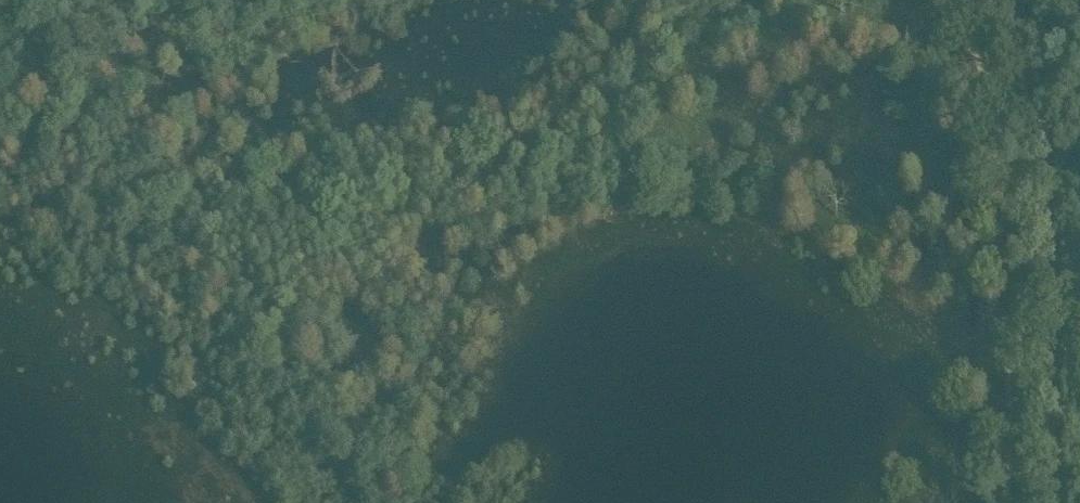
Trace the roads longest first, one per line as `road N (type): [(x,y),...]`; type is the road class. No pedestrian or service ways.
road 1 (track): [(949,0),(982,53),(994,100),(1007,502)]

